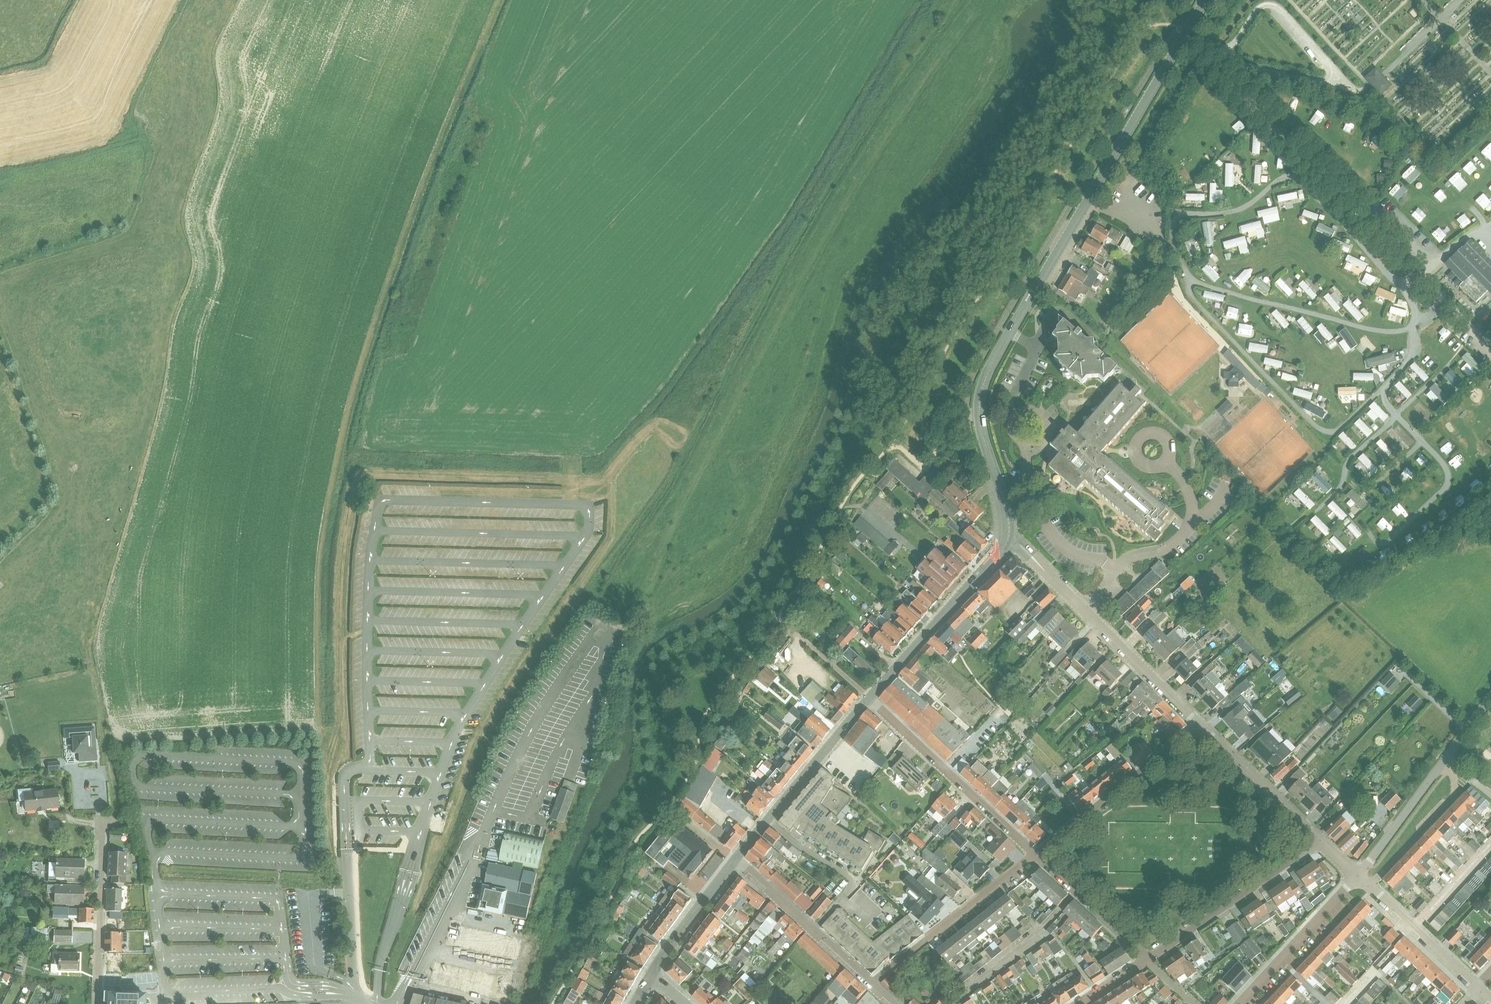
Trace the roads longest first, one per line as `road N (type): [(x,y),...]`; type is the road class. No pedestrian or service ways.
road 1 (secondary): [(1009,534),(980,425),(985,376),(1204,0)]
road 2 (residential): [(1199,725),(1009,534)]
road 3 (residential): [(1034,854),(869,698)]
road 4 (secondary): [(869,698),(1009,534)]
road 5 (residential): [(1199,725),(1034,854)]
road 6 (residential): [(1146,959),(1319,841)]
road 7 (residential): [(871,982),(1034,854)]
road 8 (residential): [(97,1003),(102,823)]
road 9 (residential): [(813,931),(857,884),(768,820)]
road 10 (residential): [(1239,1003),(1357,876)]
road 11 (residential): [(1319,841),(1199,725)]
road 12 (secondary): [(768,820),(869,698)]
road 13 (residential): [(1146,959),(1034,854)]
road 14 (residential): [(1368,888),(1452,797),(1455,773)]
road 15 (residential): [(1478,987),(1368,888)]
road 16 (residential): [(1357,876),(1445,759)]
road 17 (secondary): [(651,978),(734,861)]

